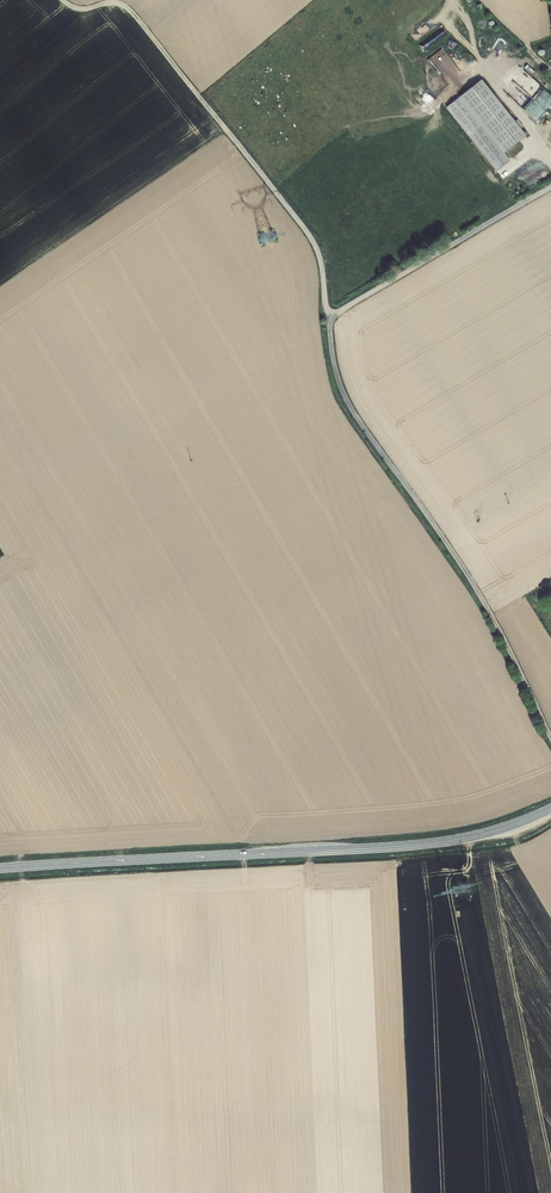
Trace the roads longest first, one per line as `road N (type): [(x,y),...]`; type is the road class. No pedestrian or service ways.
road 1 (track): [(63,0),(81,9),(114,3),(136,17),(311,237),(343,393),(480,594),(550,737)]
road 2 (tertiary): [(550,809),(495,831),(420,845),(0,868)]
road 3 (track): [(329,318),(550,184)]

